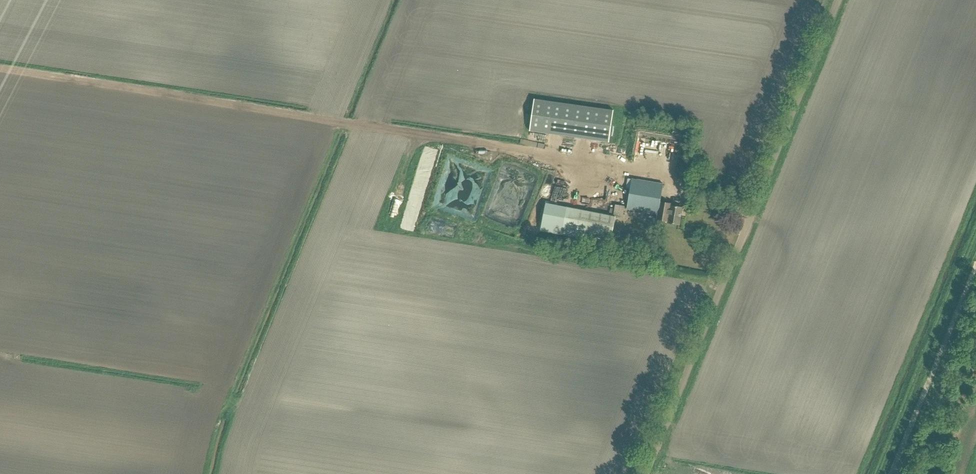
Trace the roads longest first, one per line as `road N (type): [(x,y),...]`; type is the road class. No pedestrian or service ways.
road 1 (unclassified): [(646,473),(837,0)]

